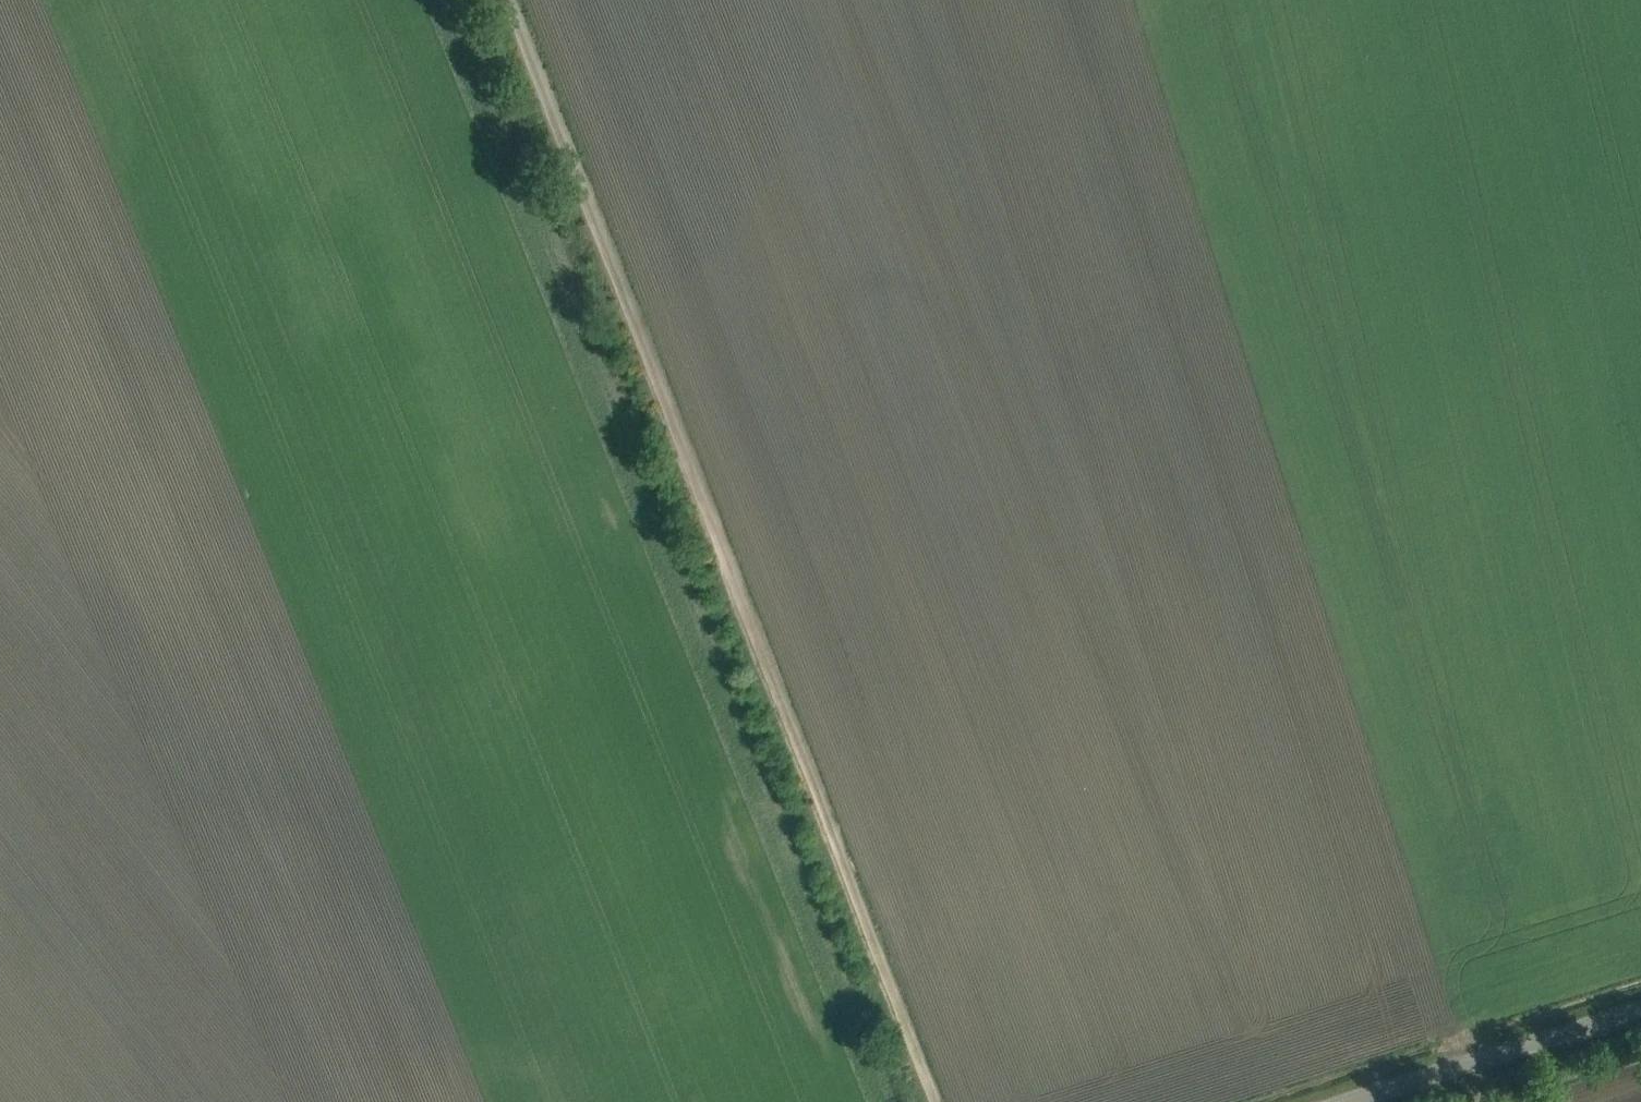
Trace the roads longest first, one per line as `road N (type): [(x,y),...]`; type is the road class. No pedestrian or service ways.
road 1 (track): [(507,0),(931,1101)]
road 2 (unclassified): [(1347,1101),(1640,1007)]

